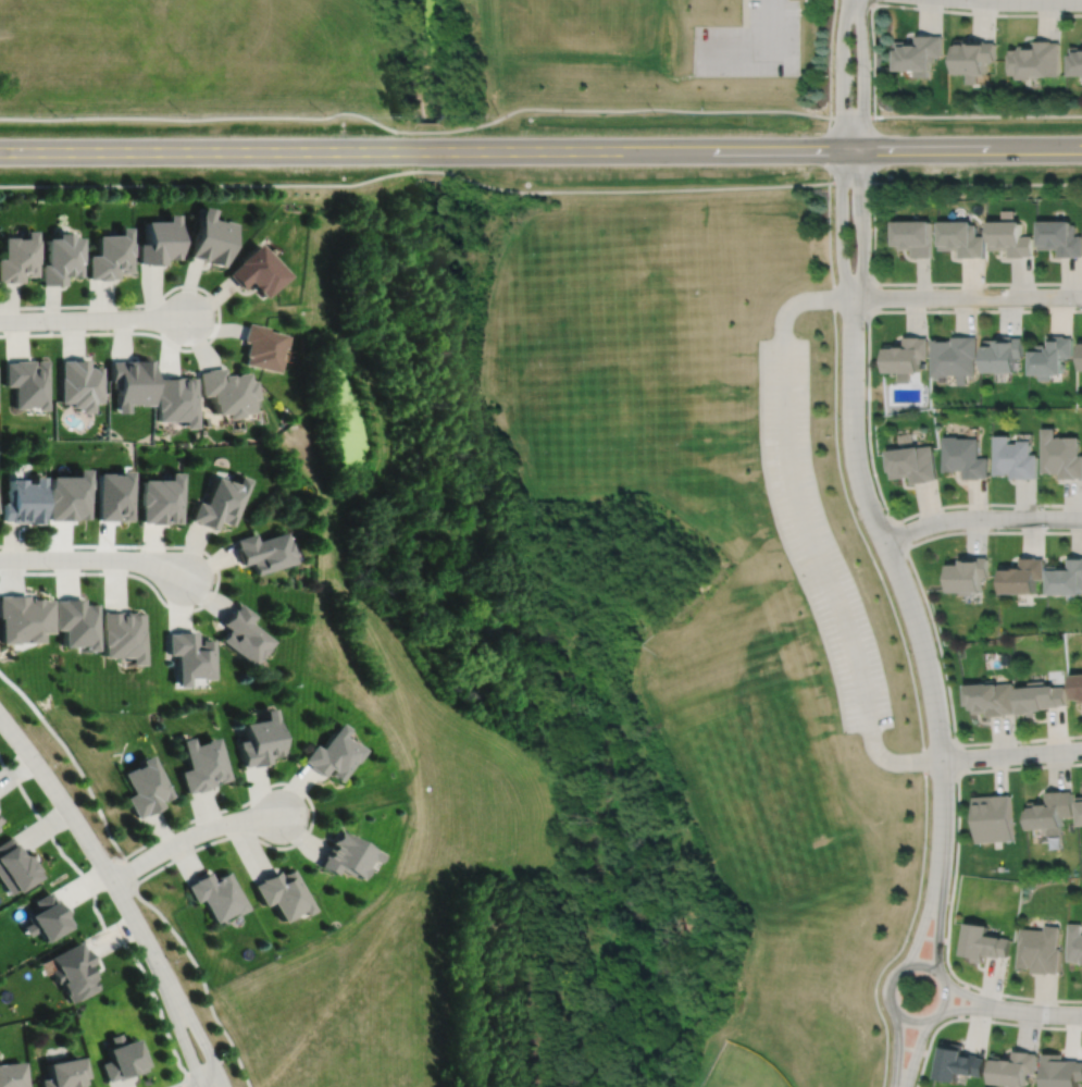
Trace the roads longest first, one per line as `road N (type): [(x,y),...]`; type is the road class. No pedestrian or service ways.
road 1 (tertiary): [(0,150),(1081,147)]
road 2 (residential): [(938,872),(942,778),(929,674),(856,459),(854,297)]
road 3 (residential): [(157,961),(76,820),(0,716)]
road 4 (residential): [(1081,295),(854,297)]
road 5 (residential): [(1081,517),(935,520),(884,542)]
road 6 (residential): [(185,576),(128,559),(0,558)]
road 7 (residential): [(0,321),(187,317)]
road 8 (residential): [(114,880),(199,832),(281,815)]
road 9 (residential): [(943,980),(923,965),(899,969),(888,988),(894,1010),(916,1021),(936,1014),(943,980)]
road 10 (residential): [(840,148),(842,250),(854,297)]
road 11 (residential): [(854,297),(862,148)]
road 12 (residential): [(850,0),(840,148)]
road 13 (residential): [(862,148),(857,0)]
road 14 (residential): [(225,1086),(157,961)]
road 15 (residential): [(941,758),(1081,749)]
road 16 (residential): [(157,961),(204,1086)]

